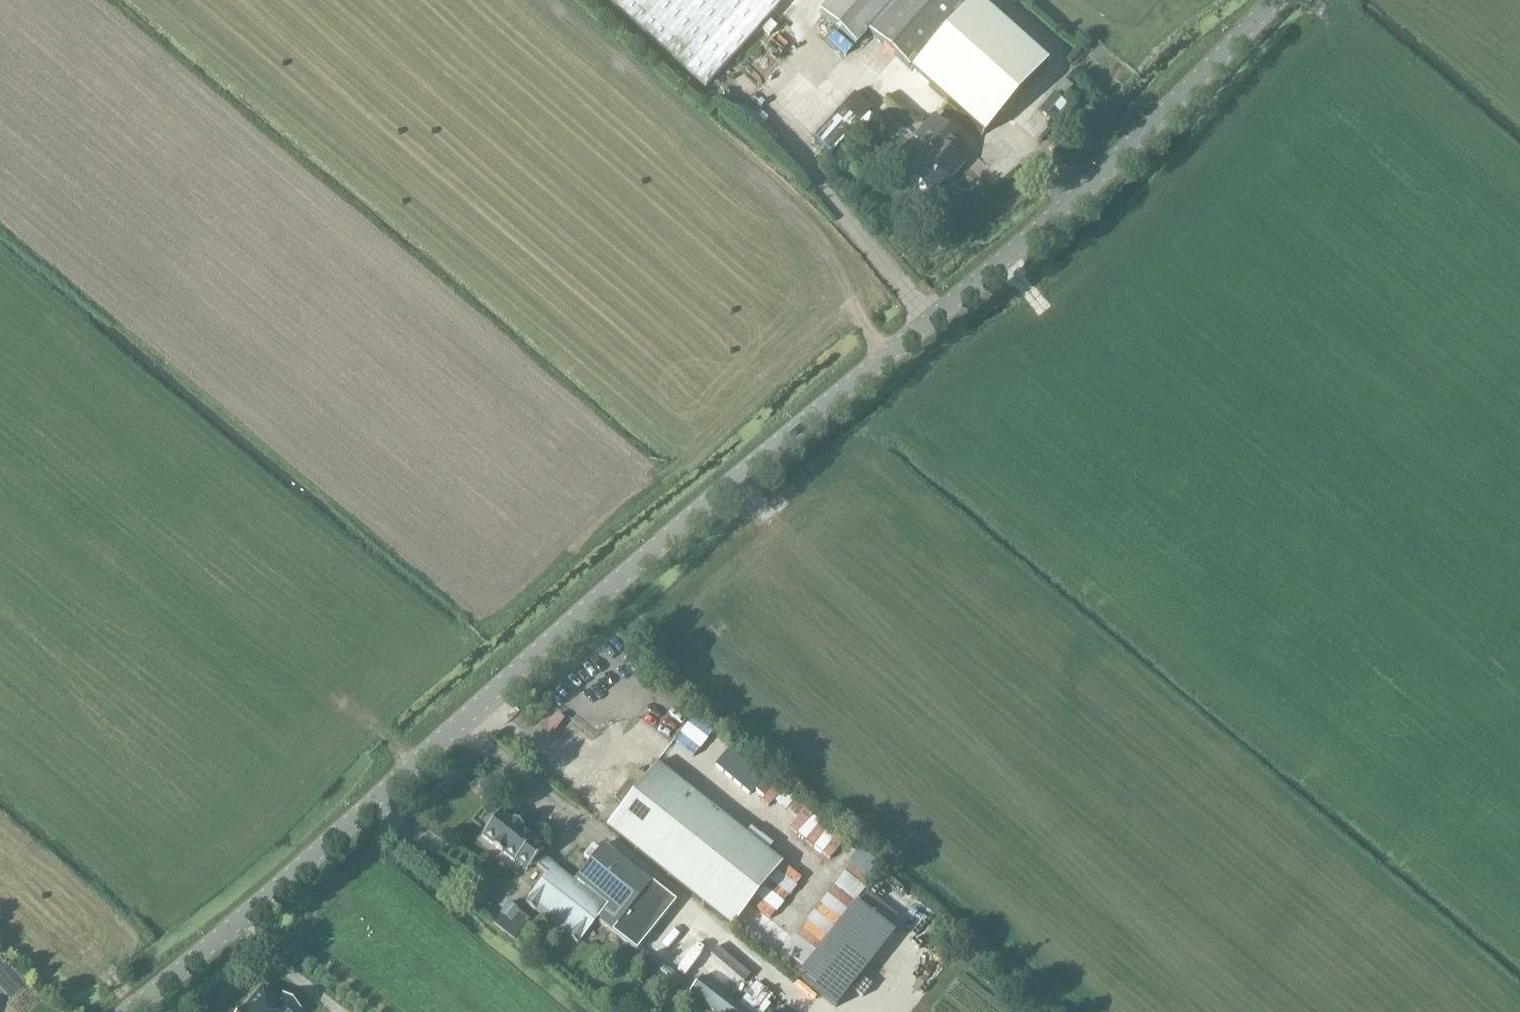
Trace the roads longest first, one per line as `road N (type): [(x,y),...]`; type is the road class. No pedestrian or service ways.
road 1 (tertiary): [(1275,0),(1083,188),(715,496),(133,1011)]

